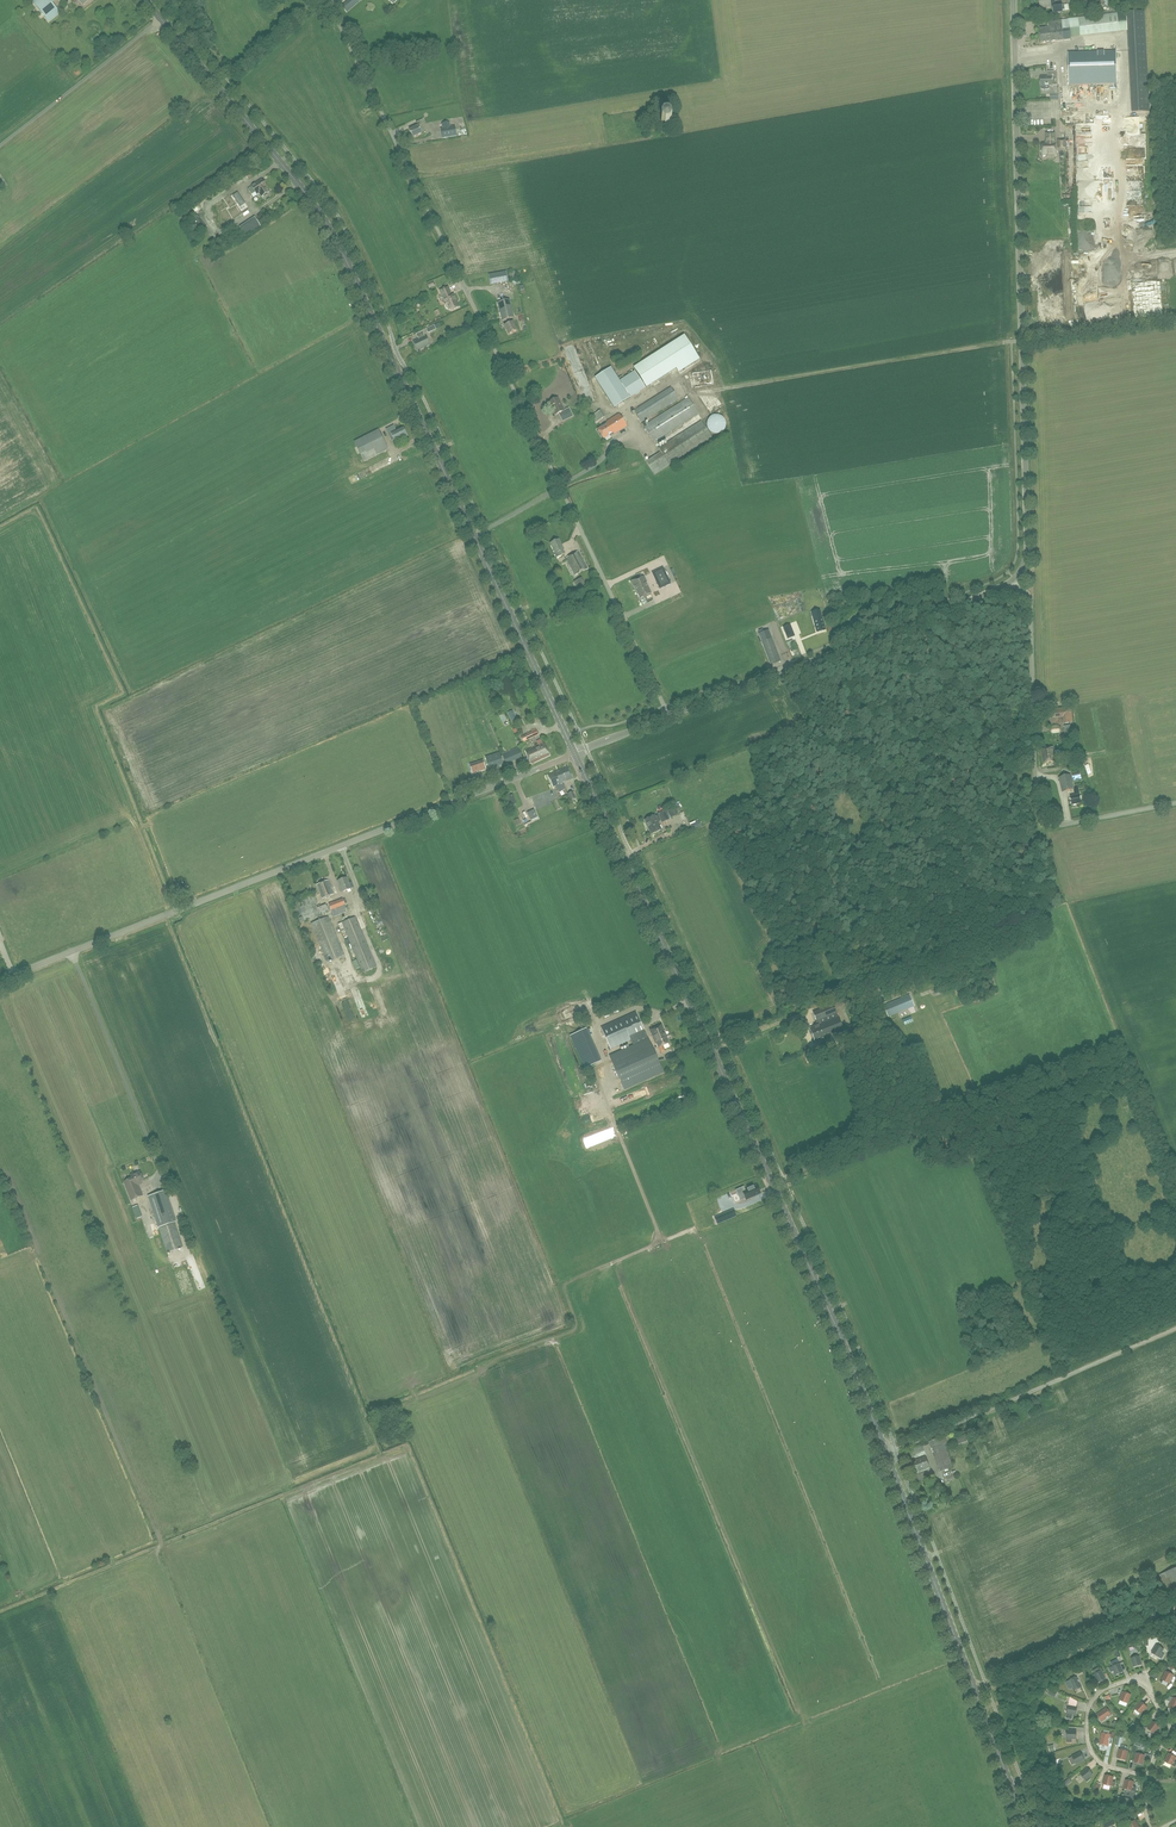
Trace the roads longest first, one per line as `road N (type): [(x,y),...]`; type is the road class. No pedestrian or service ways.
road 1 (secondary): [(1027,1826),(850,1358),(575,754)]
road 2 (secondary): [(474,536),(320,212),(145,0)]
road 3 (unclassified): [(0,980),(575,754)]
road 4 (unclassified): [(1014,579),(1027,549),(1014,0)]
road 5 (unclassified): [(560,486),(328,0)]
road 6 (unclassified): [(1175,803),(1064,824),(1041,817),(1030,604),(1014,579)]
road 7 (unclassified): [(668,716),(1014,579)]
road 8 (track): [(703,392),(1011,341)]
road 9 (track): [(1045,821),(1040,833),(1055,882),(1044,893),(1042,923),(908,977),(908,983)]
road 10 (unclassified): [(668,716),(560,486)]
road 11 (track): [(413,178),(661,135)]
road 12 (secondary): [(575,754),(474,536)]
road 13 (track): [(1175,1598),(985,1681),(971,1679)]
road 14 (track): [(1175,1607),(988,1689)]
road 15 (track): [(1011,341),(1175,310)]

